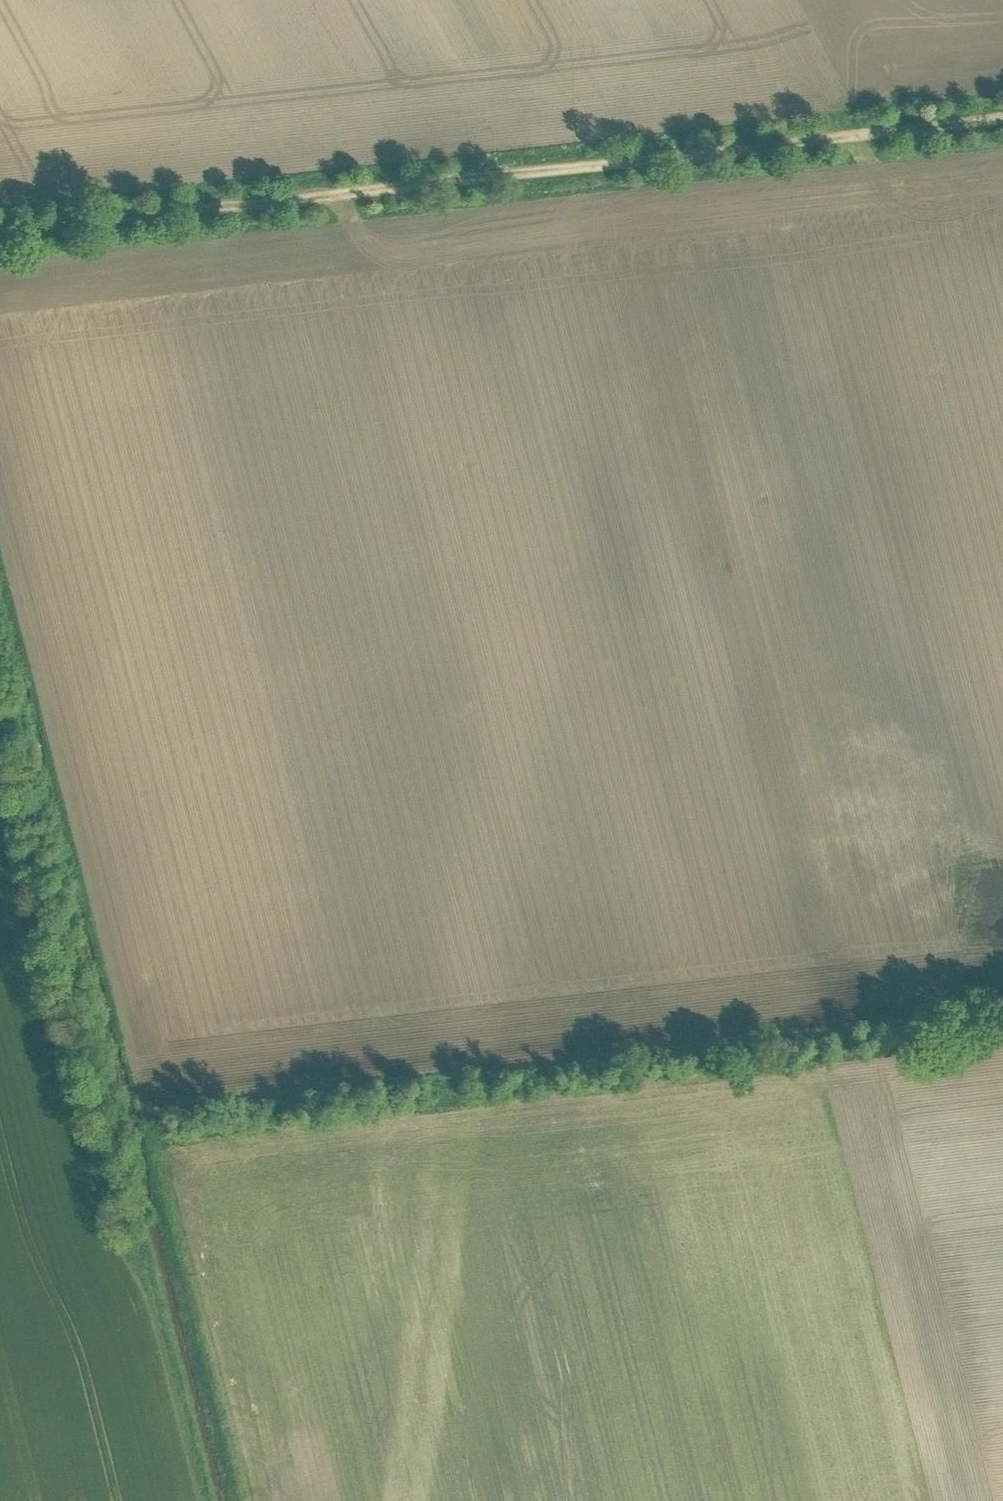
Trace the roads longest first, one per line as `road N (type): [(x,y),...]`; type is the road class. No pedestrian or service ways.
road 1 (track): [(1002,126),(0,239)]

